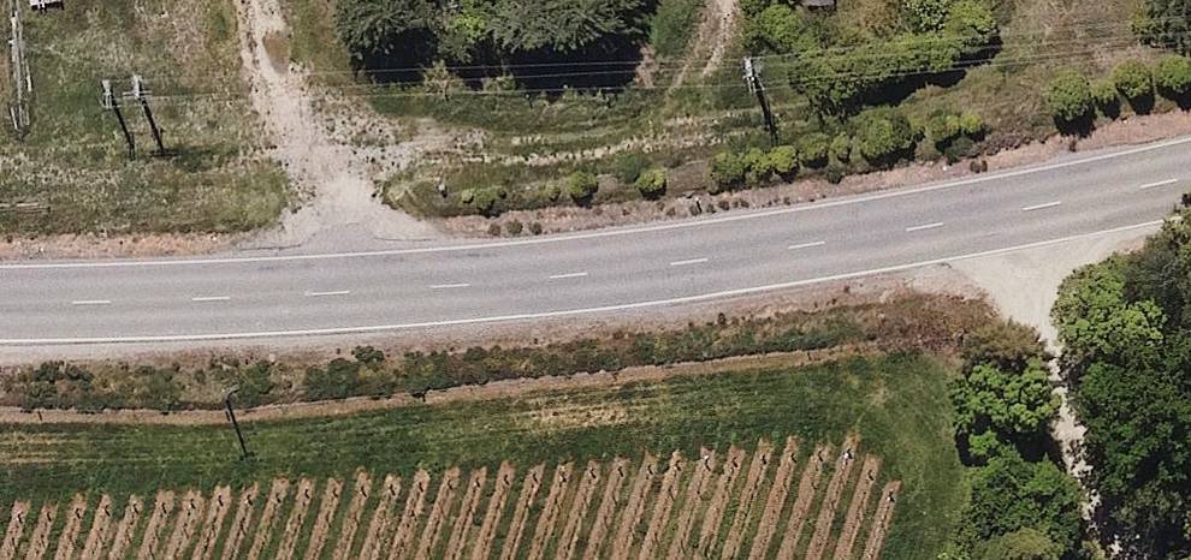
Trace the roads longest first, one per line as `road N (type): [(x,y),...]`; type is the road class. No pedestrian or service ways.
road 1 (tertiary): [(0,304),(567,276),(1019,210),(1190,177)]
road 2 (track): [(916,559),(947,438),(933,392),(785,394),(227,450),(0,452)]
road 3 (track): [(315,166),(634,140),(682,98),(717,30),(720,0)]
road 4 (track): [(351,290),(257,0)]

